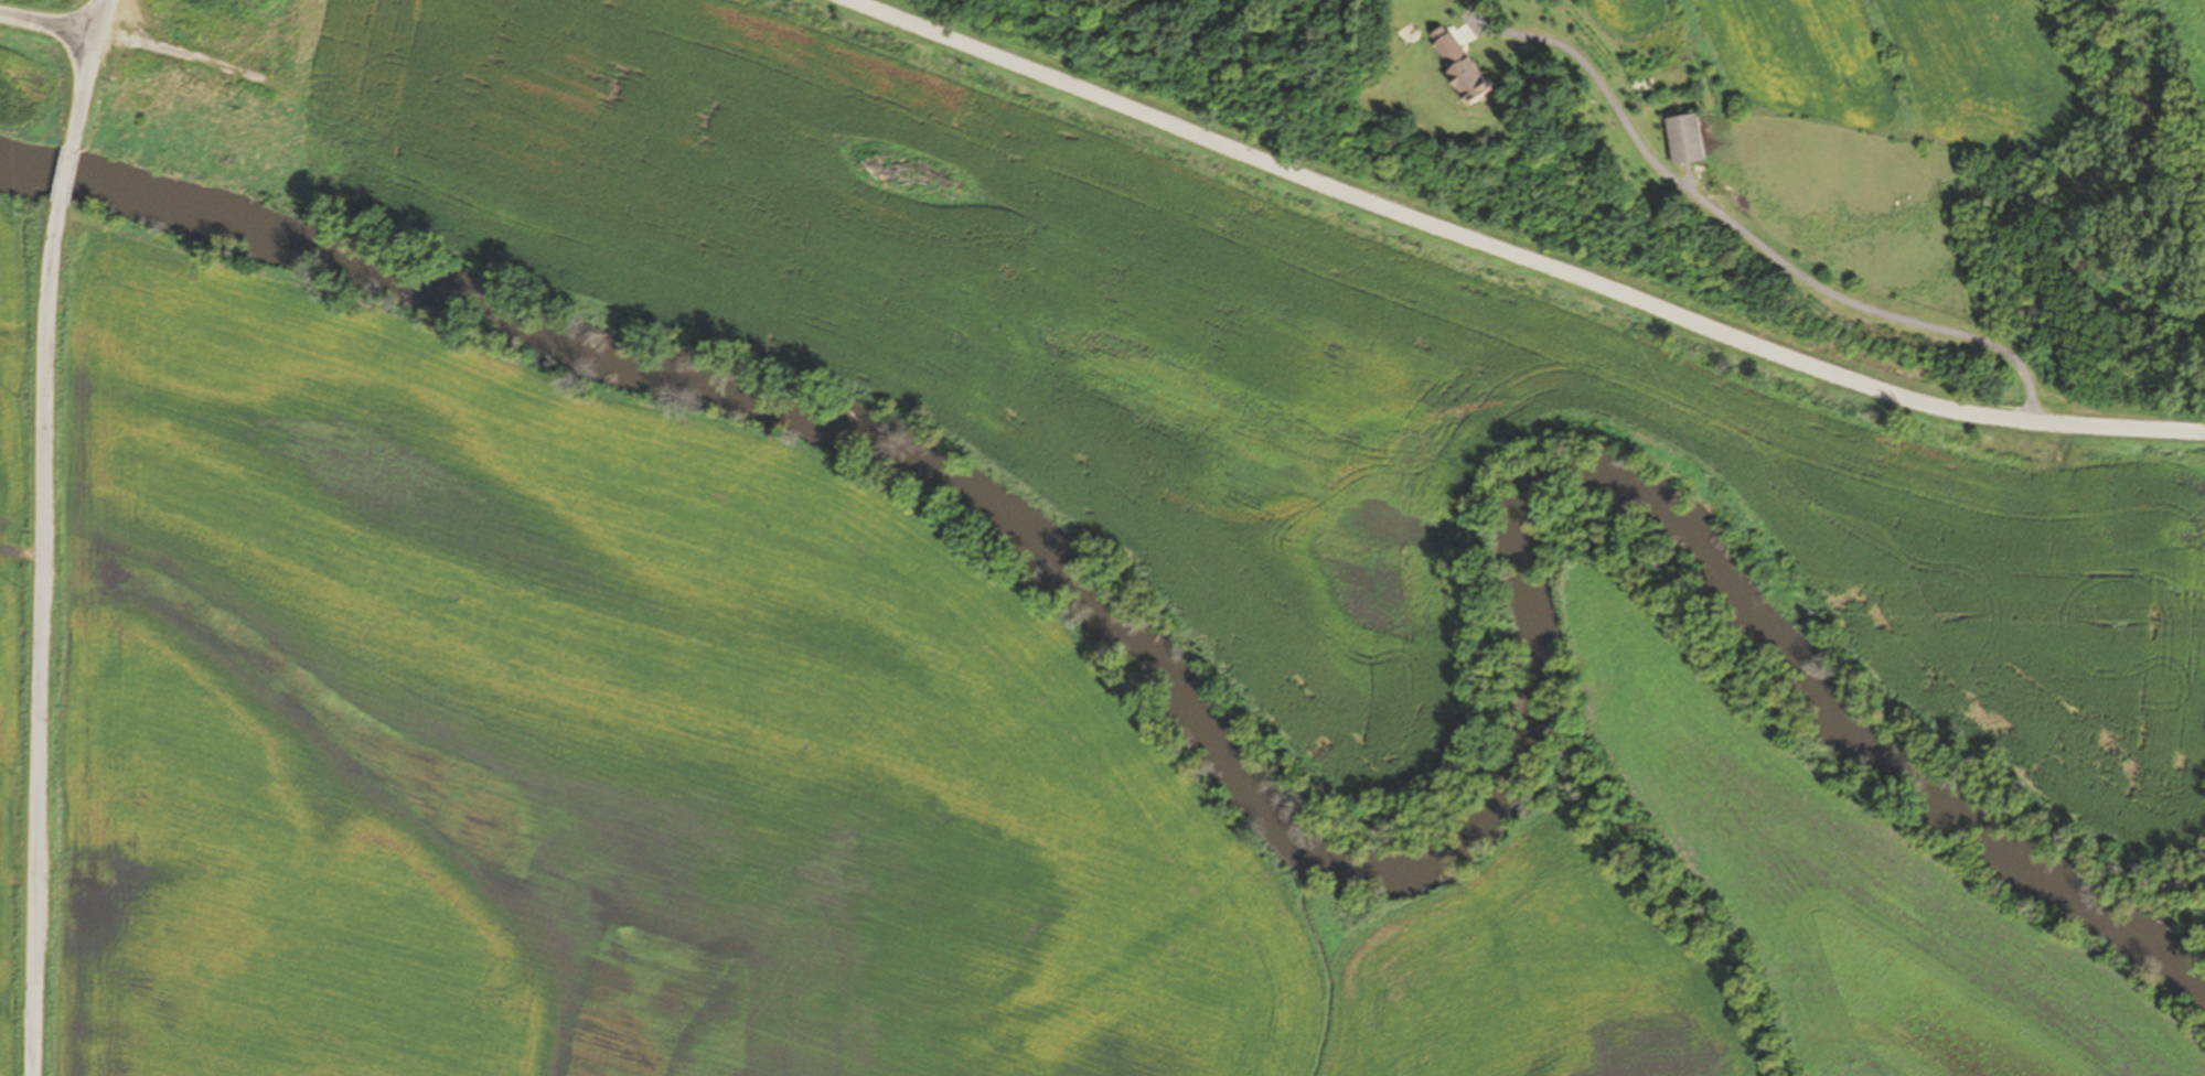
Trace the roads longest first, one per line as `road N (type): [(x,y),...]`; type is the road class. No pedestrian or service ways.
road 1 (residential): [(846,0),(1791,361),(1927,402),(2026,419),(2204,428)]
road 2 (residential): [(40,1075),(41,456),(53,215)]
road 3 (residential): [(71,149),(104,0)]

